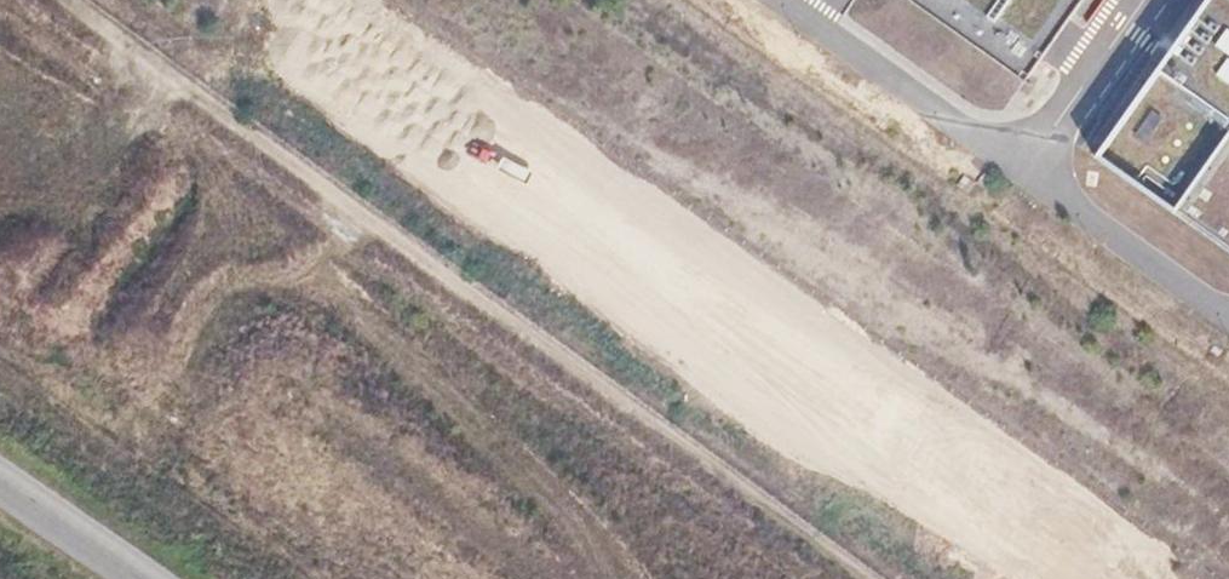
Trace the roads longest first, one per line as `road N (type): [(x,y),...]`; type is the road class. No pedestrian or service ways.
road 1 (track): [(9,0),(829,578)]

